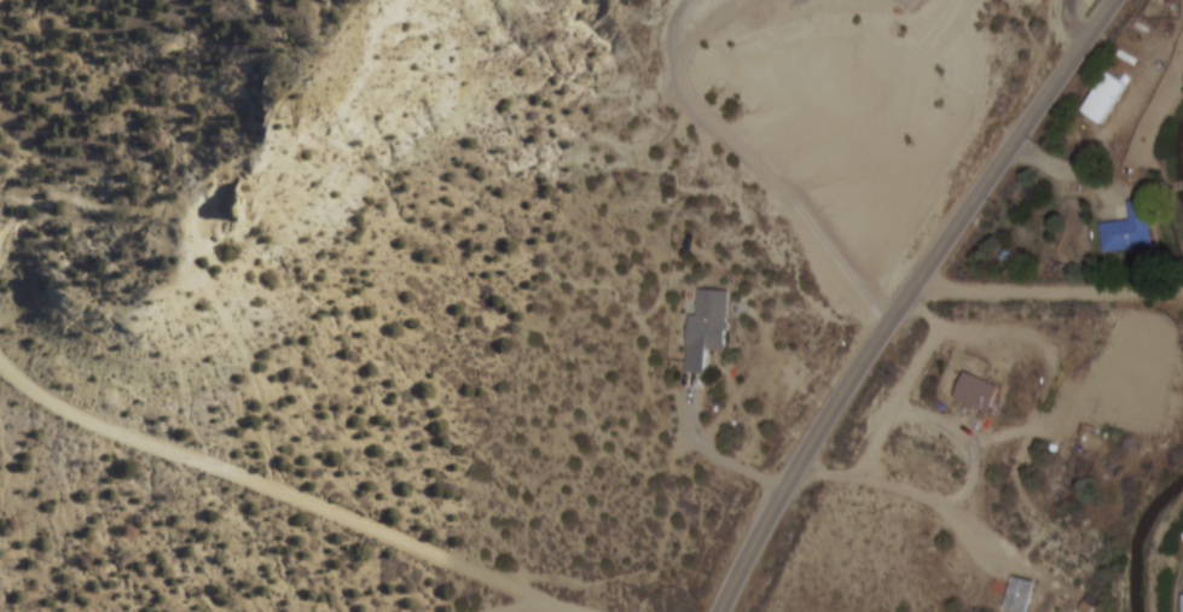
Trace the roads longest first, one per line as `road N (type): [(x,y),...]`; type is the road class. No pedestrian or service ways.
road 1 (secondary): [(723,611),(801,453),(1115,0)]
road 2 (residential): [(573,611),(91,425),(0,365)]

